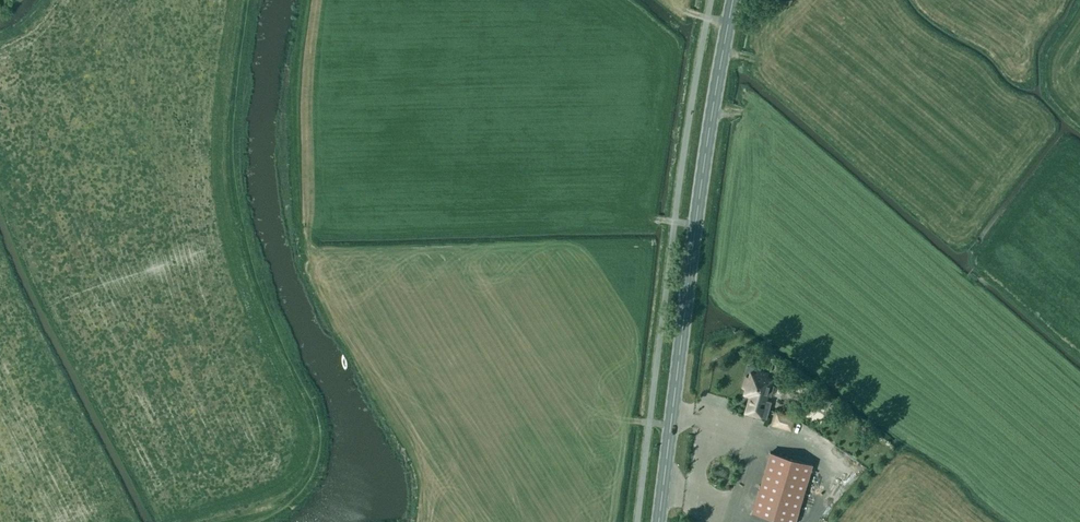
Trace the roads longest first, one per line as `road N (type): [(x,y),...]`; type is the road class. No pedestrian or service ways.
road 1 (secondary): [(659,521),(734,0)]

